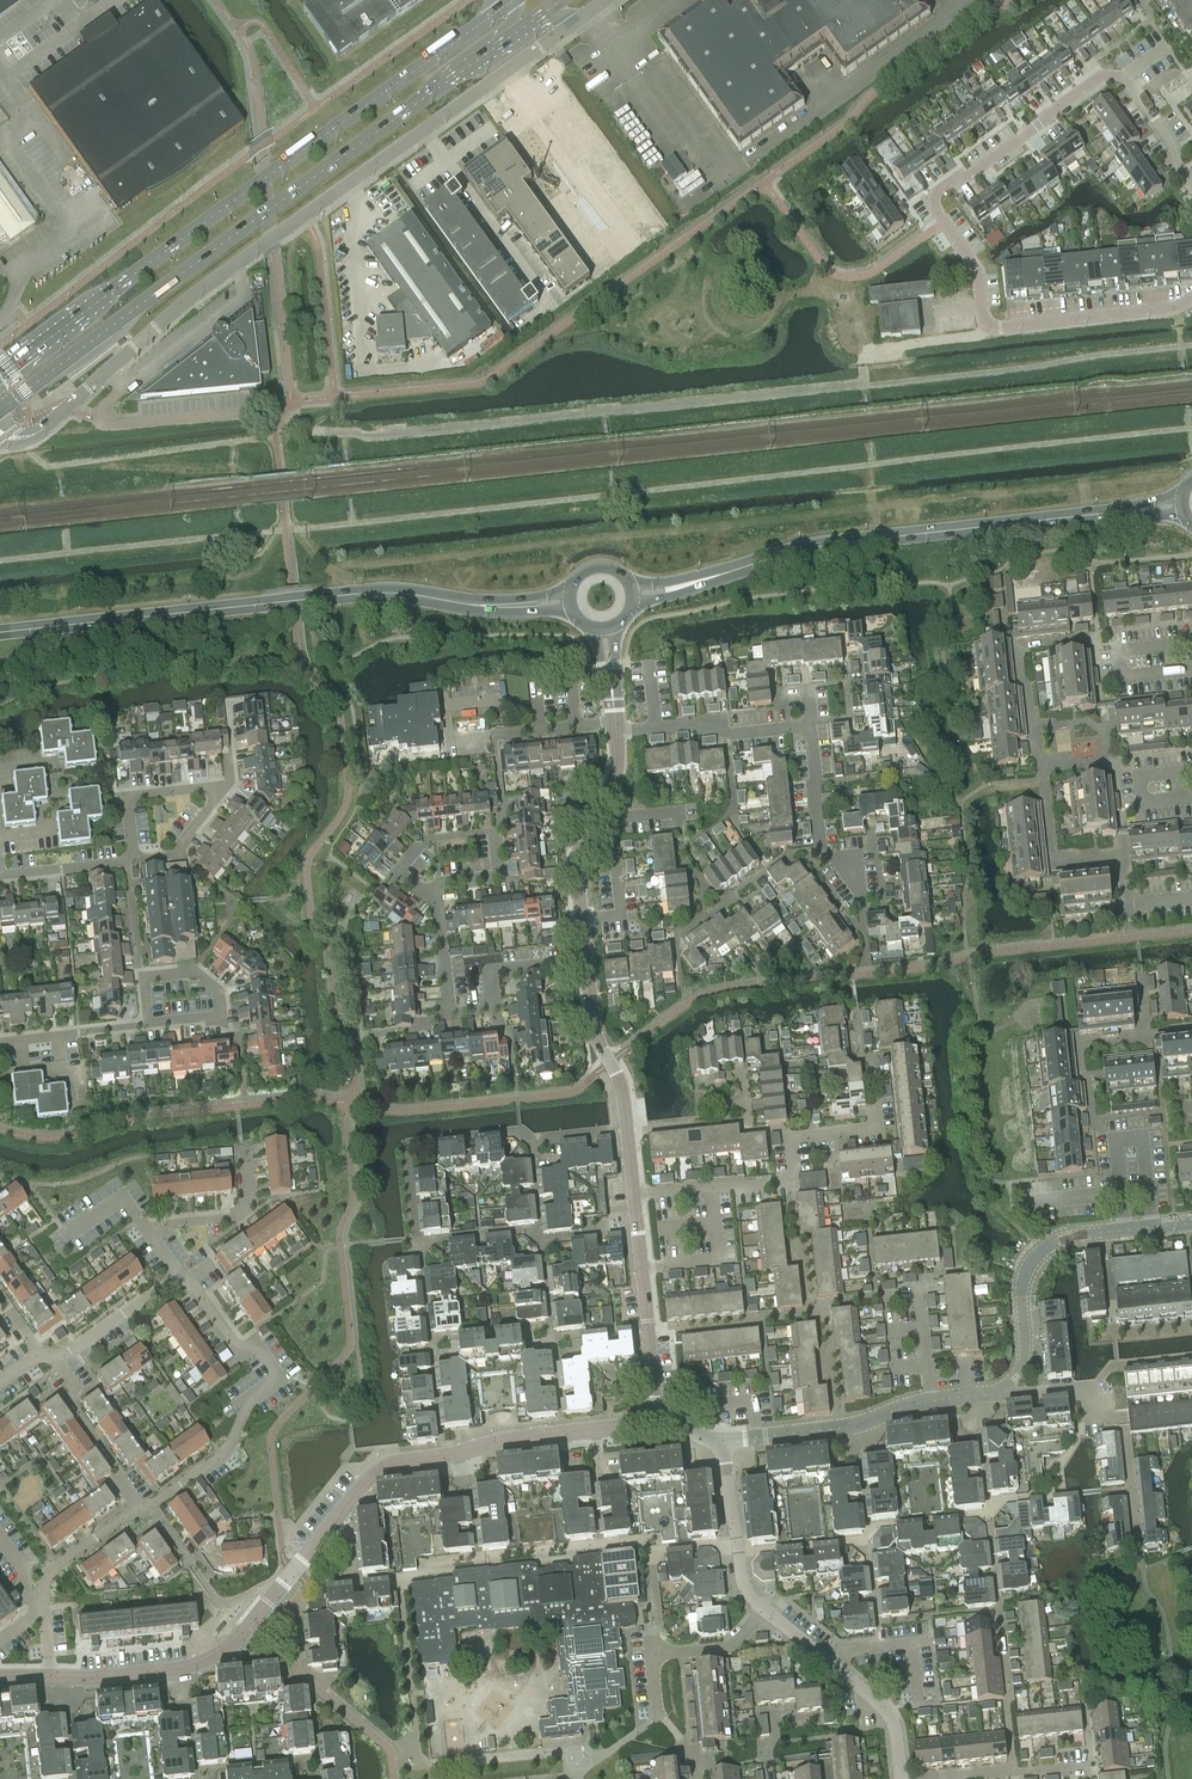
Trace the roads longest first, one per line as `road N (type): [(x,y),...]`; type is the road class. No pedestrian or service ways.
road 1 (unclassified): [(0,435),(42,432),(198,293),(572,25)]
road 2 (tertiary): [(50,1678),(184,1669),(230,1648),(363,1484),(395,1462),(644,1425),(655,1415)]
road 3 (secondary): [(507,0),(0,375)]
road 4 (secondary): [(0,411),(433,90),(510,41)]
road 5 (tertiary): [(493,606),(366,592),(0,631)]
road 6 (tertiary): [(701,581),(834,544),(1121,512)]
road 7 (residential): [(139,1510),(225,1454),(247,1402),(281,1378),(257,1344),(241,1356),(187,1281)]
road 8 (unclassified): [(0,318),(25,269),(74,232),(5,136),(34,114),(0,67)]
road 9 (residential): [(944,222),(981,274),(985,328),(1191,301)]
road 10 (residential): [(944,222),(926,196),(978,171),(1101,73),(1124,76)]
road 11 (residential): [(721,1441),(838,1429),(930,1401)]
road 12 (residential): [(793,1139),(881,1130),(874,1063),(860,1054),(856,1014)]
road 13 (tertiary): [(582,920),(581,844),(615,782),(617,727)]
road 14 (residential): [(582,920),(621,916),(616,824),(682,811)]
road 15 (residential): [(617,727),(694,723),(737,735),(811,726)]
road 16 (residential): [(865,905),(821,849),(811,726)]
road 17 (tertiary): [(627,1132),(621,1081),(599,1041),(586,958)]
road 18 (residential): [(150,1024),(220,1016),(217,989),(195,971),(145,977)]
road 19 (residential): [(764,1608),(744,1585),(721,1441)]
road 20 (residential): [(222,787),(127,797),(133,851),(126,861)]
road 21 (residential): [(1191,644),(1125,651),(1127,676),(1191,669)]
road 22 (residential): [(56,1361),(181,1273)]
road 23 (residential): [(0,1044),(150,1024)]
road 24 (tertiary): [(655,1415),(642,1267)]
road 25 (residential): [(493,832),(421,841),(397,871),(428,892)]
road 26 (residential): [(497,759),(494,735),(617,727)]
road 27 (residential): [(151,1233),(237,1217),(251,1204),(248,1164)]
road 28 (residential): [(43,1606),(52,1570),(139,1510)]
road 29 (residential): [(586,958),(489,970),(494,1010)]
road 30 (residential): [(786,1181),(808,1316)]
road 31 (residential): [(1124,76),(1174,147),(1174,163),(1191,188)]
road 32 (residential): [(126,861),(180,853),(222,787)]
road 33 (residential): [(651,1655),(732,1646),(764,1608)]
road 34 (residential): [(900,1778),(891,1718),(838,1672)]
road 35 (residential): [(1086,1765),(958,1778)]
road 36 (residential): [(0,876),(126,861)]
road 37 (residential): [(449,1015),(438,908),(428,892)]
road 38 (residential): [(627,1132),(749,1120)]
road 39 (residential): [(1002,1388),(1088,1387),(1092,1423)]

